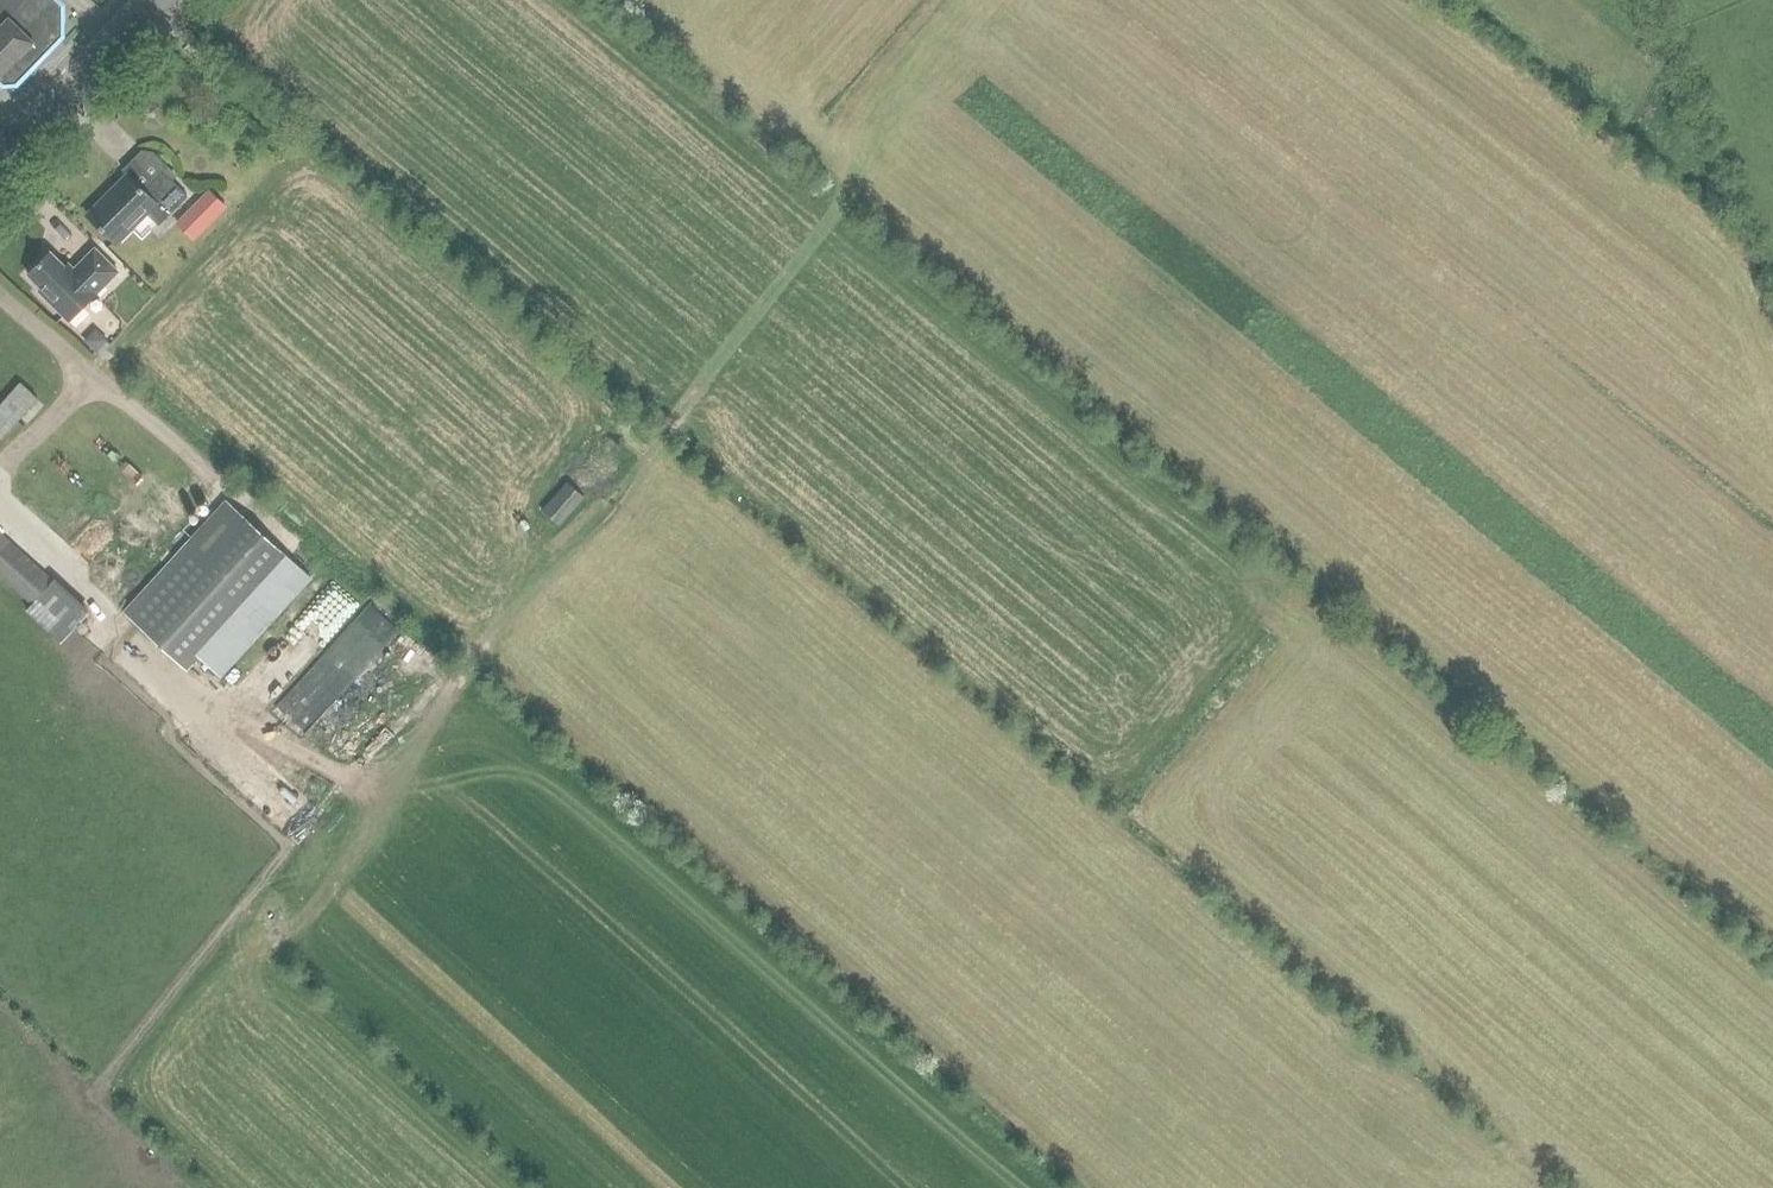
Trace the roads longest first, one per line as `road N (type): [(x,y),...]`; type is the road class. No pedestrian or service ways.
road 1 (secondary): [(0,169),(164,0)]

